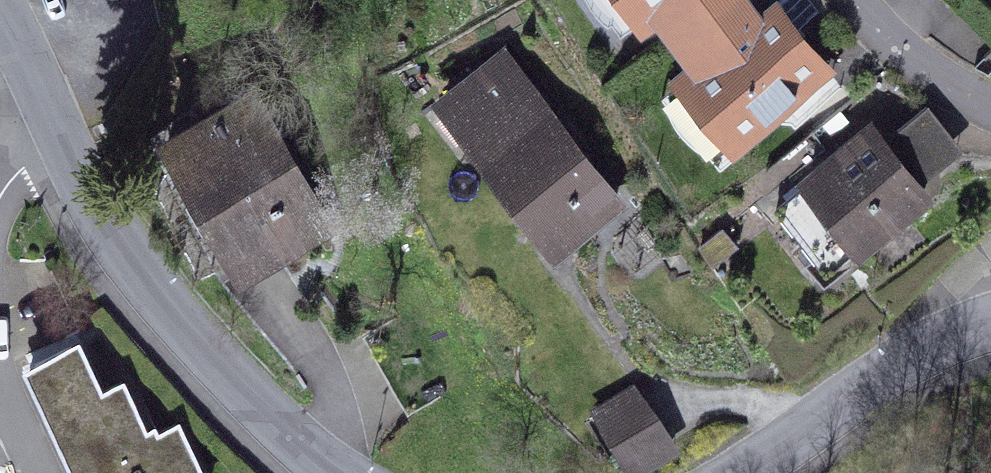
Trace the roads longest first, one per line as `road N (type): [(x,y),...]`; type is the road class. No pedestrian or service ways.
road 1 (residential): [(51,108),(121,246),(219,369),(342,472)]
road 2 (residential): [(741,472),(890,378),(990,328)]
road 3 (residential): [(990,110),(903,50),(857,0)]

